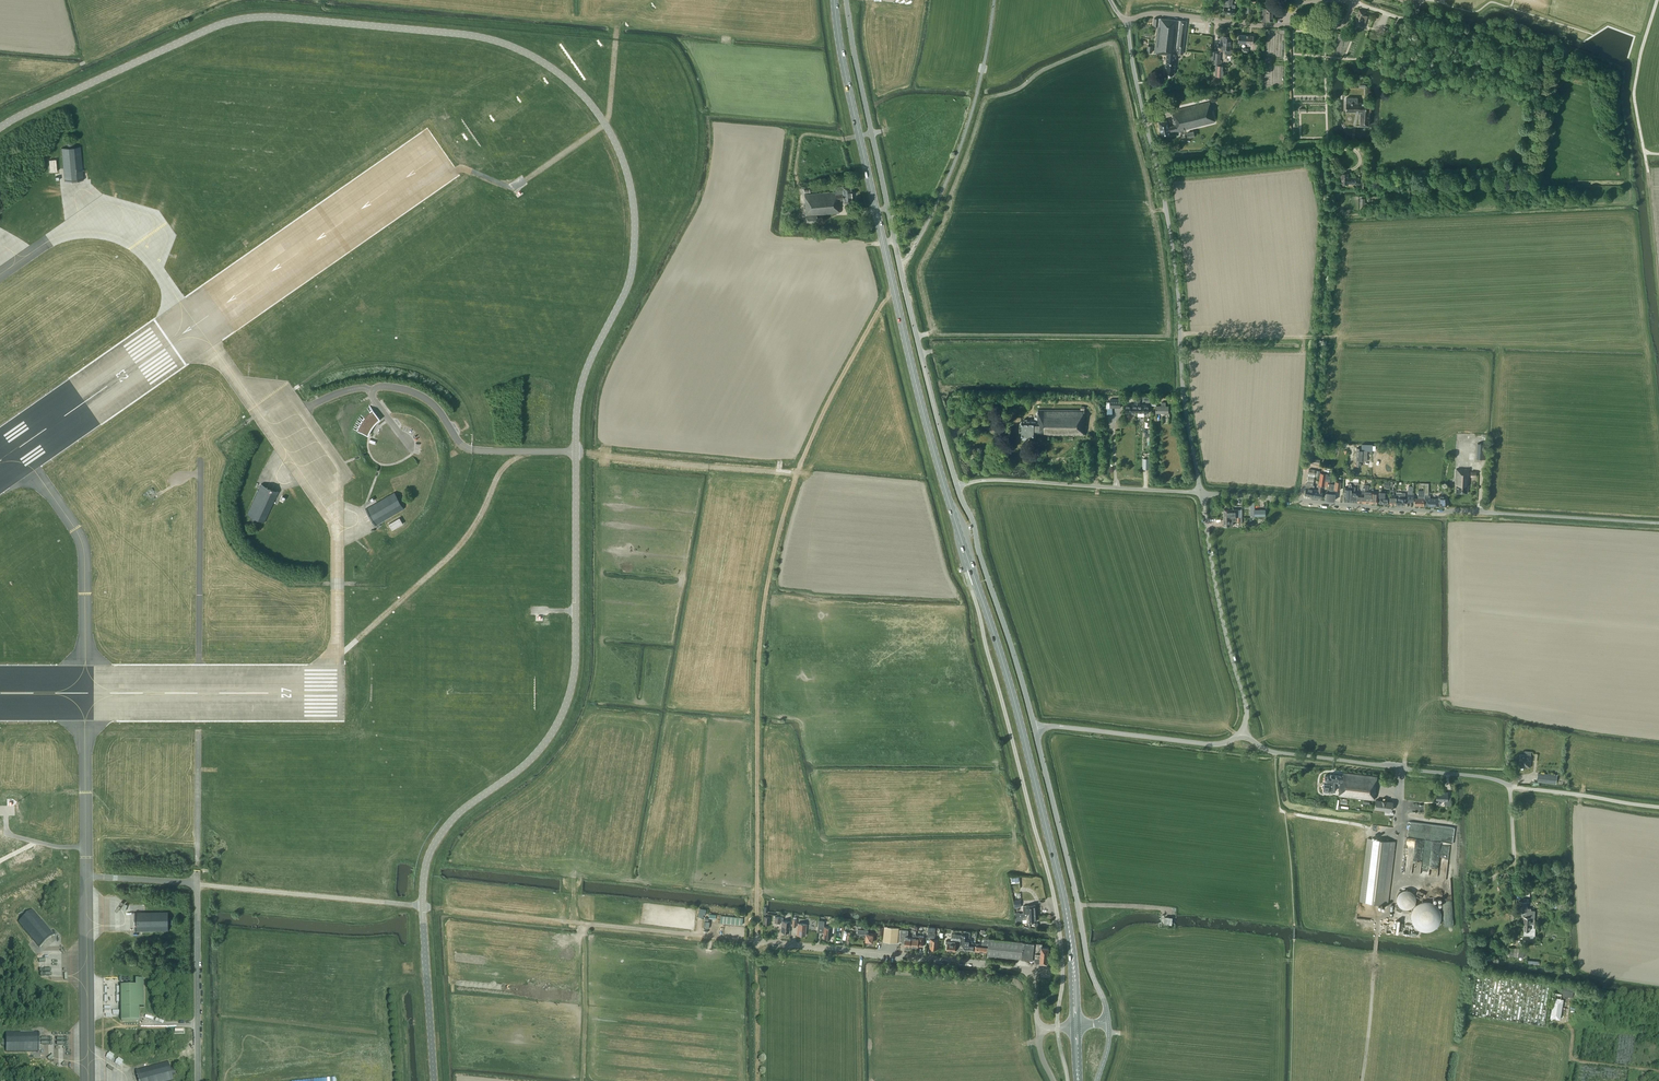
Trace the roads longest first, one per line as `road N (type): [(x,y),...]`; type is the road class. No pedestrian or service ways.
road 1 (unclassified): [(434,1080),(422,912),(429,855),(459,813),(542,745),(572,683),(579,397),(629,283),(634,245),(630,186),(616,143),(573,85),(508,45),(275,17),(213,27),(0,128)]
road 2 (primary): [(1076,1026),(1060,881),(1012,694),(928,427),(883,242)]
road 3 (unclassified): [(1201,493),(1170,236),(1128,19)]
road 4 (unclassified): [(1658,523),(1201,493)]
road 5 (unclassified): [(1658,807),(1270,751),(1241,732)]
road 6 (unclassified): [(1109,1022),(1035,728)]
road 7 (unclassified): [(1032,970),(757,941)]
road 8 (track): [(758,727),(765,600),(797,472)]
road 9 (unclassified): [(1035,728),(957,486)]
road 10 (unclassified): [(957,486),(895,240)]
road 11 (track): [(1400,837),(1392,908),(1378,918),(1362,1080)]
road 12 (primary): [(883,242),(834,0)]
road 13 (unclassified): [(895,240),(846,0)]
road 14 (unclassified): [(1201,493),(1002,480),(957,486)]
road 15 (unclassified): [(1241,732),(1247,707),(1201,493)]
road 16 (track): [(758,727),(757,938)]
road 17 (unclassified): [(1241,732),(1216,744),(1035,728)]
road 18 (track): [(791,473),(584,451)]
road 19 (track): [(1401,18),(1556,44),(1564,48),(1561,77)]
road 20 (track): [(797,472),(883,301)]
road 21 (track): [(385,902),(197,883)]
road 22 (track): [(757,941),(571,922)]
road 23 (unclassified): [(1293,24),(1156,13),(1128,19)]
road 24 (track): [(1644,152),(1634,95),(1657,0)]
road 25 (track): [(1333,337),(1180,334)]
road 26 (track): [(571,922),(432,907)]
road 27 (track): [(757,944),(758,1080)]
road 28 (track): [(1658,1071),(1574,1060),(1566,1023)]

